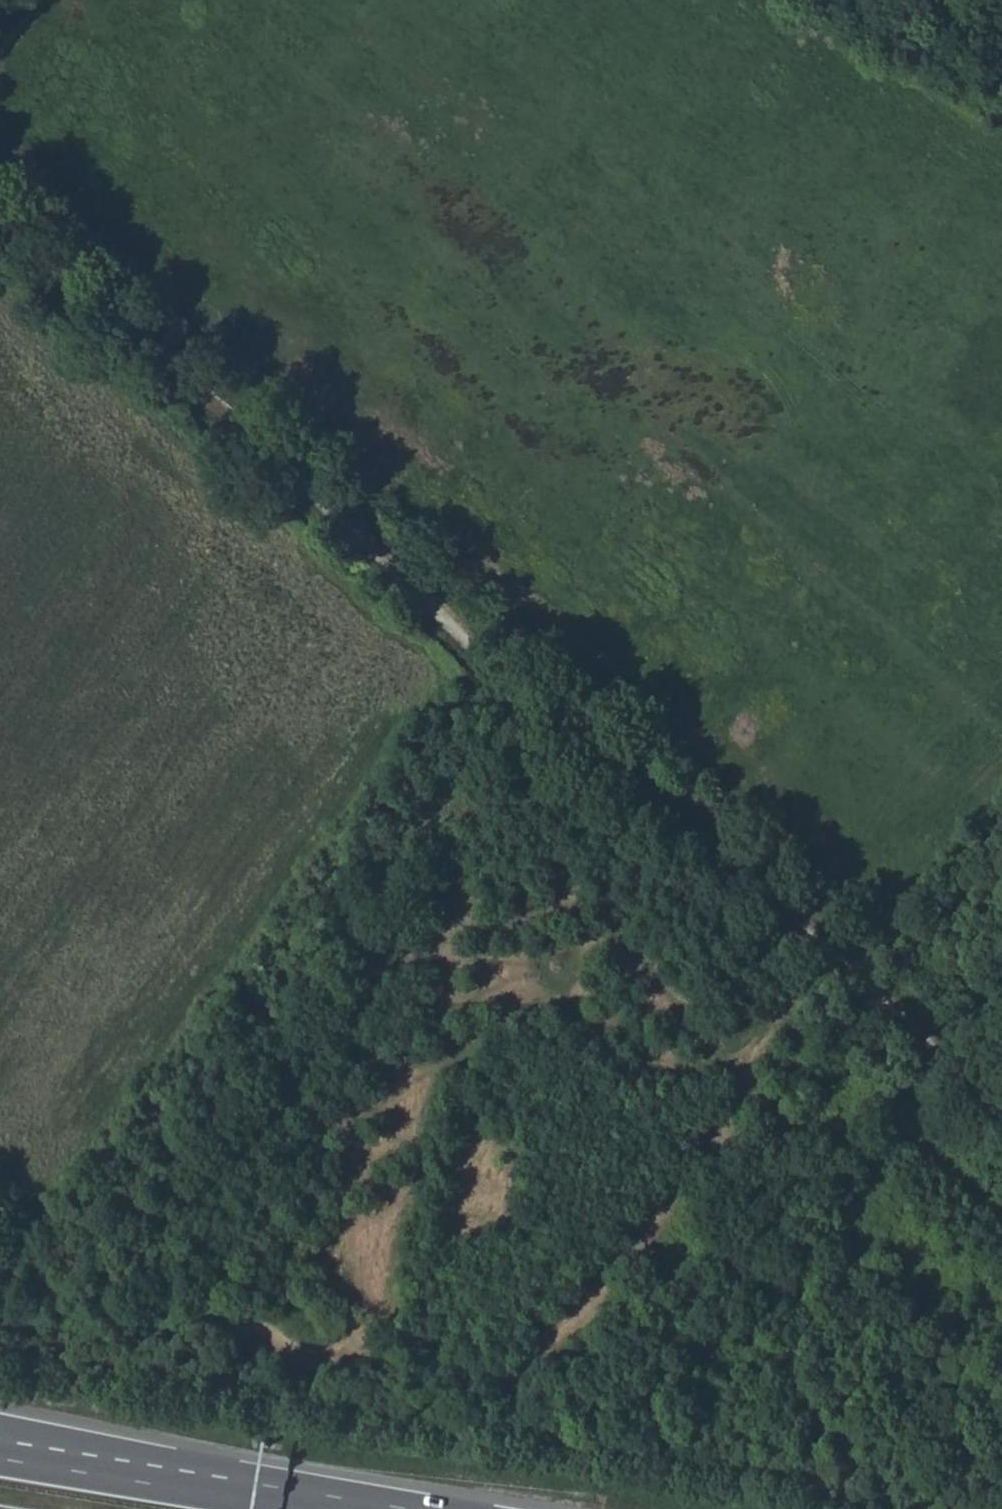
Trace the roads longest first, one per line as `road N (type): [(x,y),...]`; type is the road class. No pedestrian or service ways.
road 1 (trunk): [(388,1508),(0,1441)]

